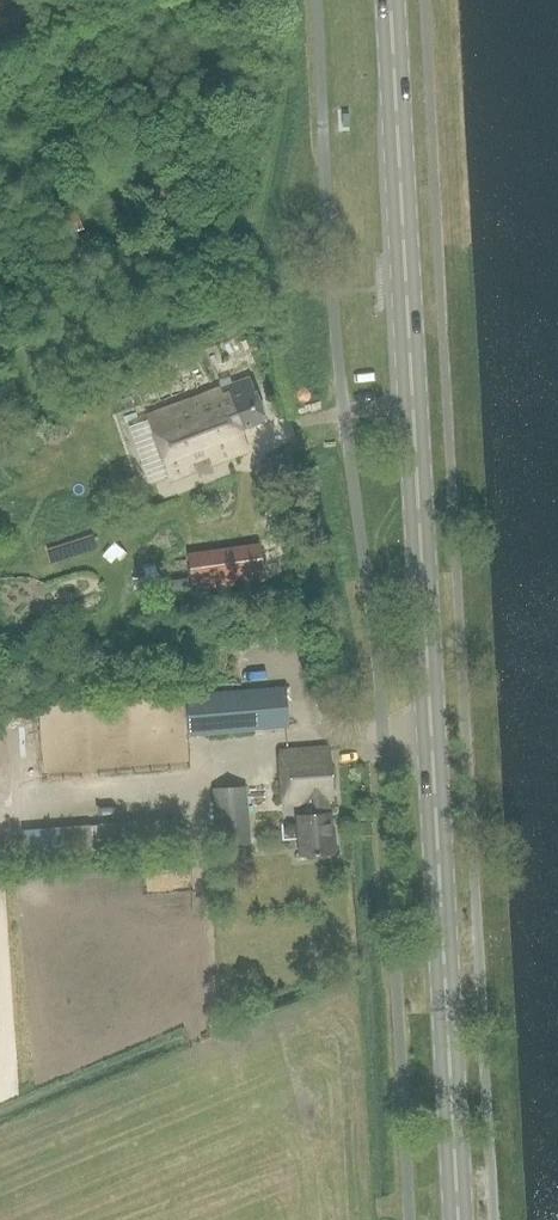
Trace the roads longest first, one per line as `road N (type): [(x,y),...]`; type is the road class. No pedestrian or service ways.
road 1 (secondary): [(460,1219),(392,0)]

